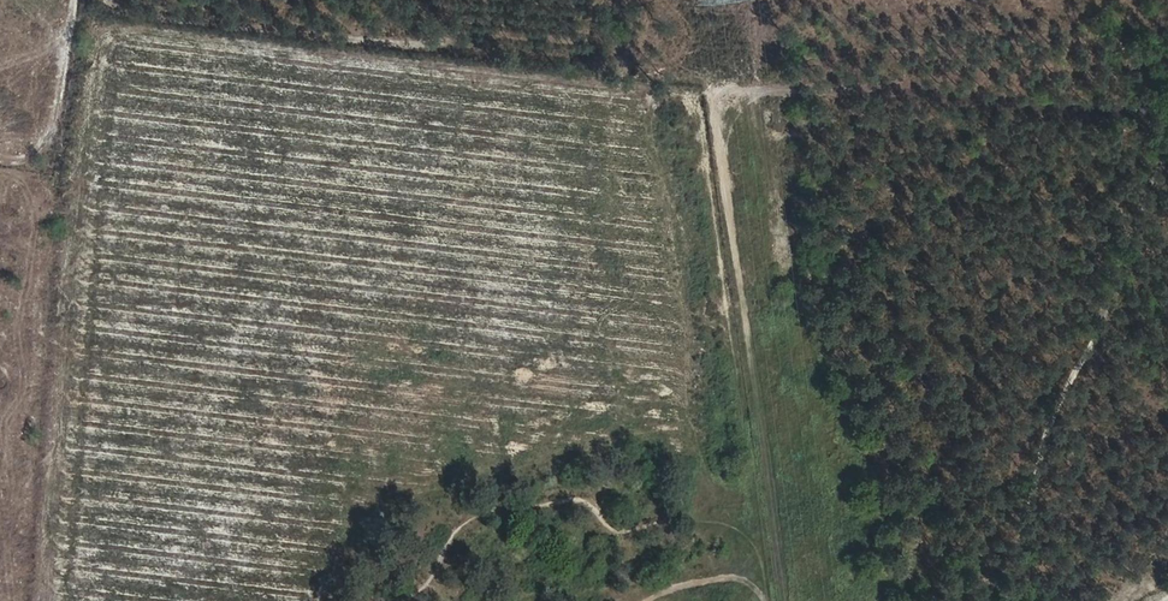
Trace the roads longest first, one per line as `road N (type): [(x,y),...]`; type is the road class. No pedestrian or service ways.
road 1 (track): [(1167,165),(1101,338),(1048,432),(1012,600)]

